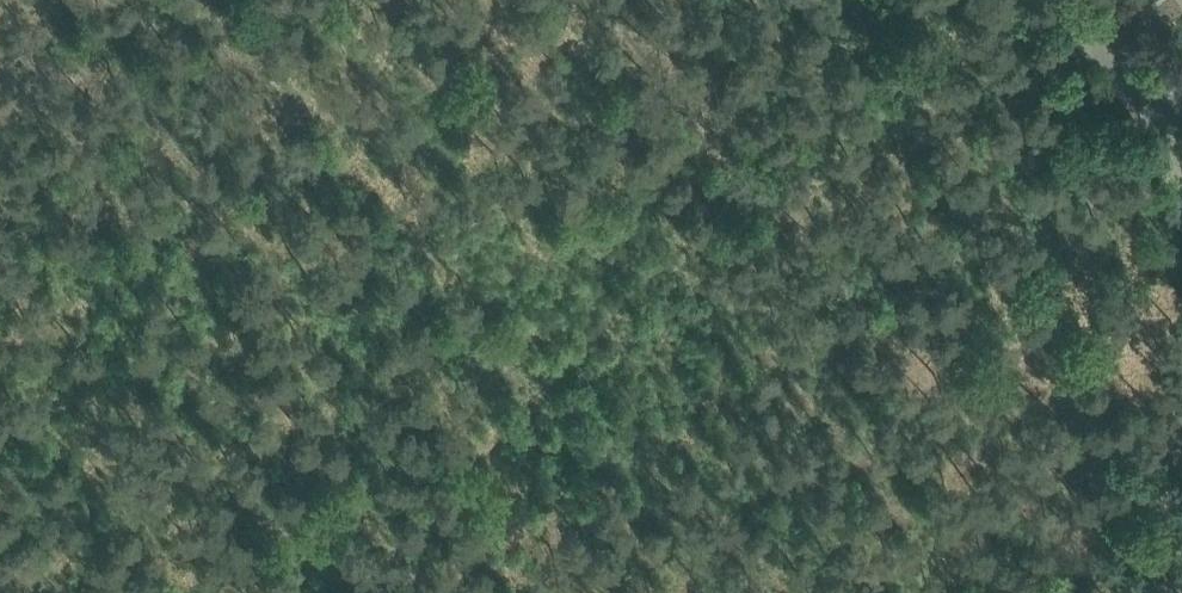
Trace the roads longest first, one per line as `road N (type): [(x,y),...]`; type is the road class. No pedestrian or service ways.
road 1 (unclassified): [(1181,165),(1065,0)]

